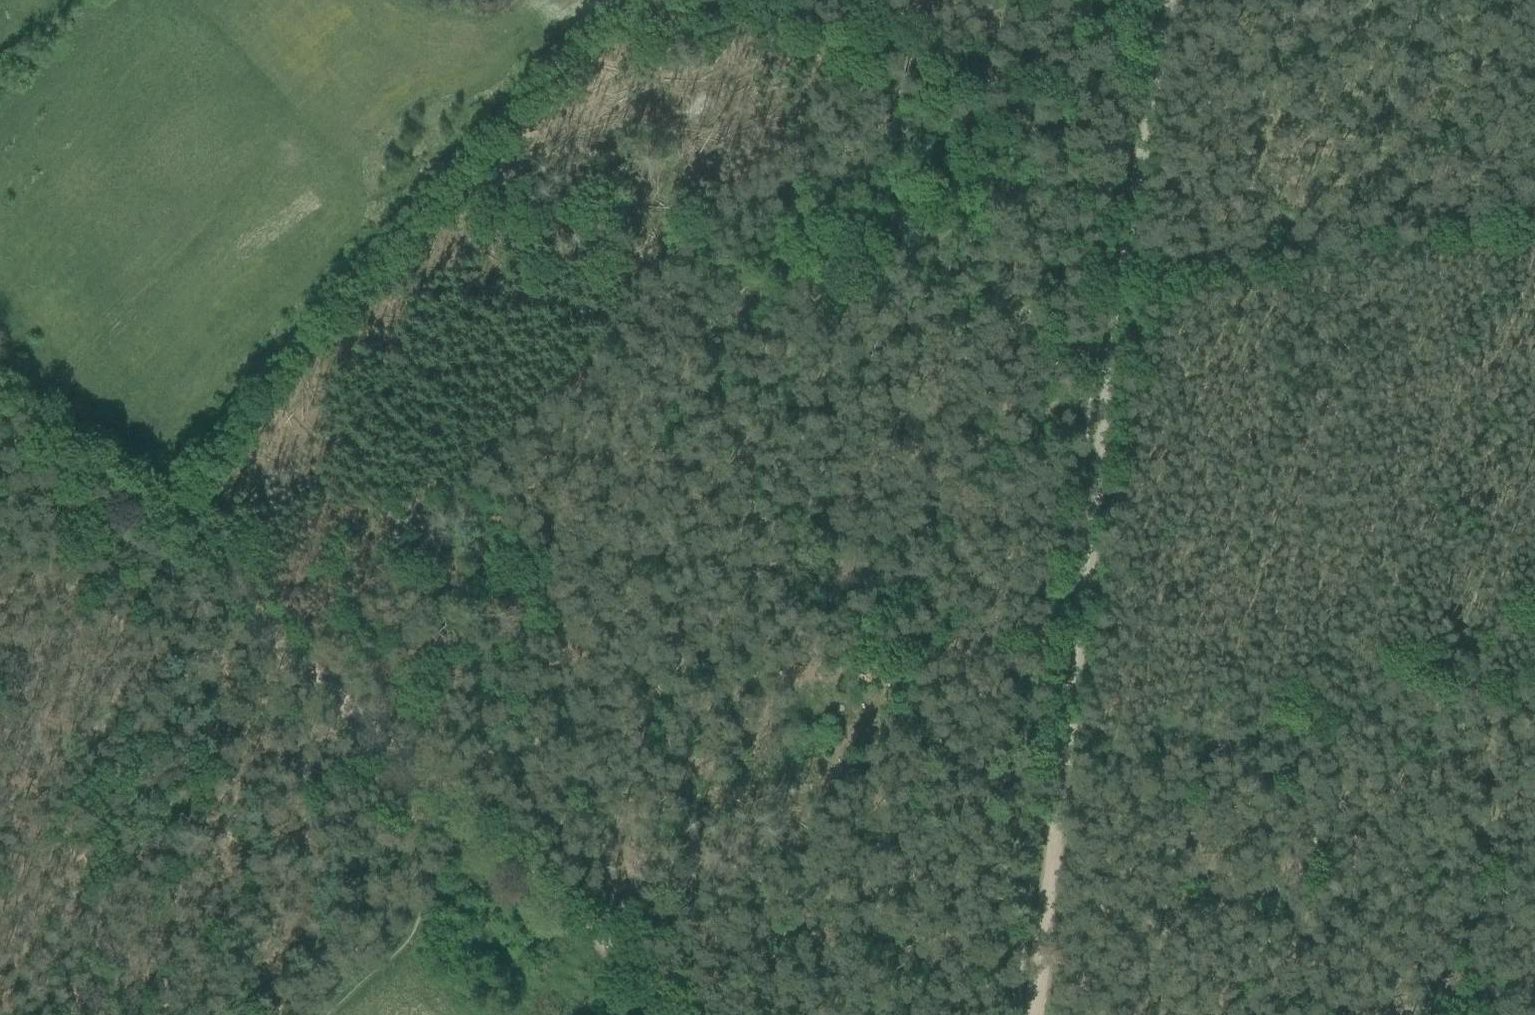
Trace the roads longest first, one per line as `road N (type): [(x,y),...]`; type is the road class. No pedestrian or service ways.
road 1 (track): [(1170,0),(1119,286),(1036,1014)]
road 2 (track): [(0,365),(671,1014)]
road 3 (track): [(1370,1014),(1534,985)]

